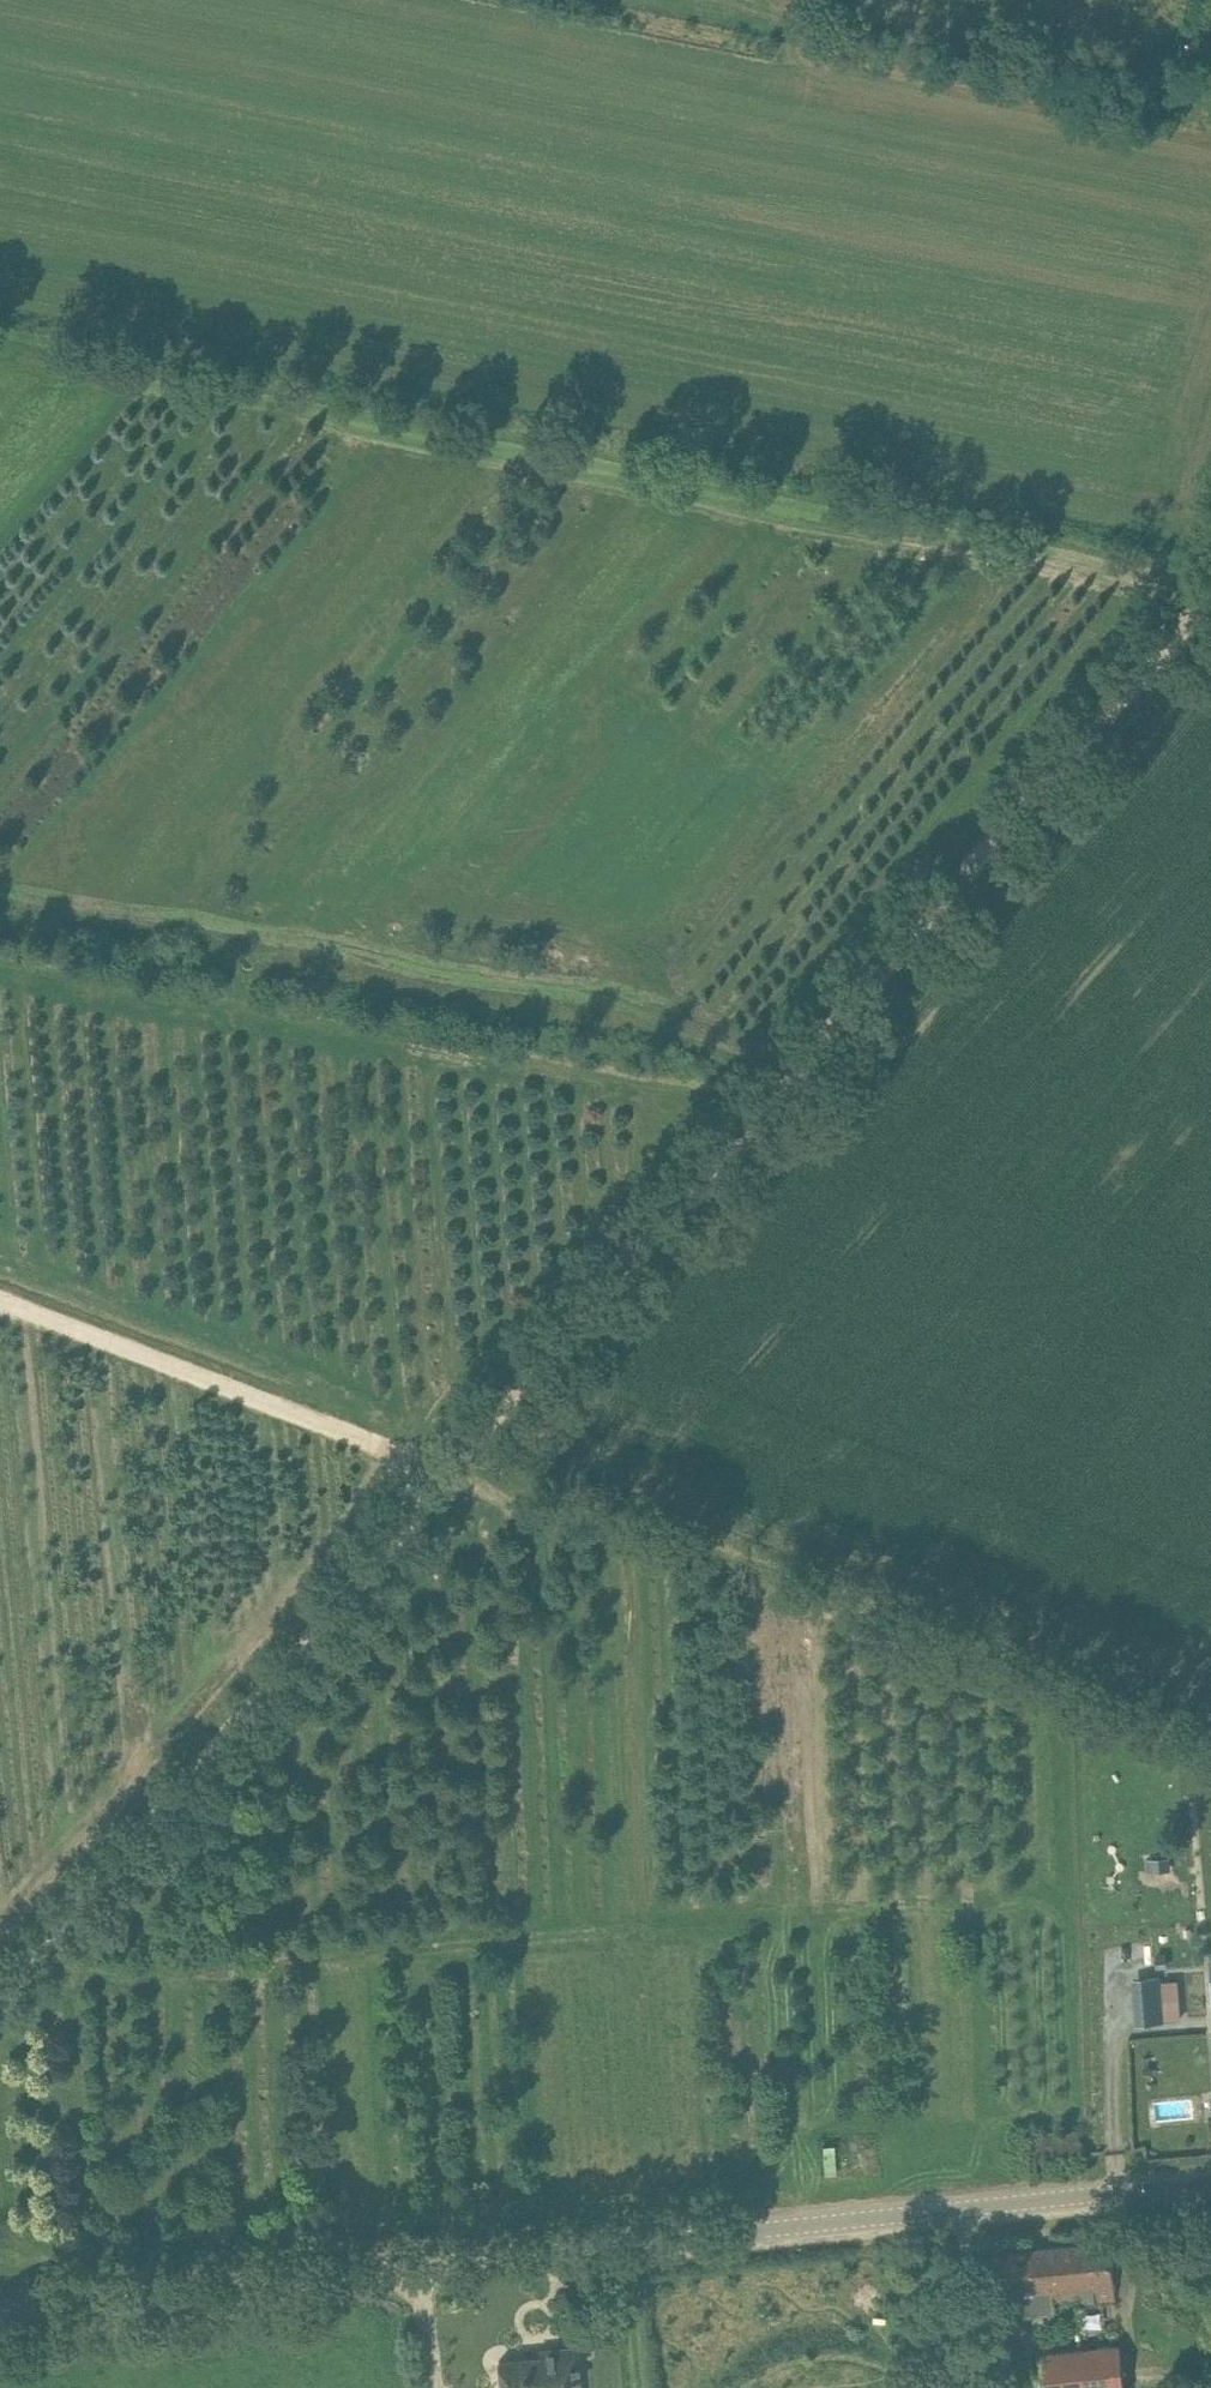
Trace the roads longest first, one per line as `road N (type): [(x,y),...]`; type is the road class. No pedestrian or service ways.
road 1 (unclassified): [(0,2303),(1210,2183)]
road 2 (track): [(1210,568),(458,1447)]
road 3 (track): [(458,1447),(0,1995)]
road 4 (track): [(458,1447),(0,1265)]

